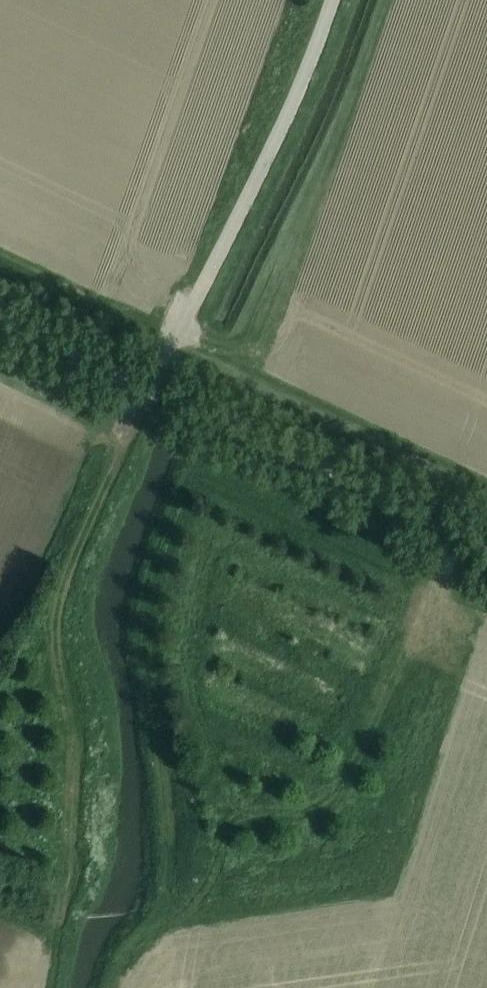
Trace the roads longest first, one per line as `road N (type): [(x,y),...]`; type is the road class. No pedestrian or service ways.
road 1 (track): [(48,987),(67,877),(73,753),(56,644),(61,598),(148,384),(278,133),(332,0)]
road 2 (track): [(153,928),(168,883),(170,821),(142,617),(189,470),(486,608)]
road 3 (track): [(109,987),(126,955),(167,920),(387,888),(454,678),(434,584),(457,529)]
road 4 (track): [(0,250),(486,481)]
road 5 (unclassified): [(486,544),(0,314)]
road 6 (track): [(434,584),(310,837),(230,865),(153,928)]
road 7 (track): [(127,435),(0,375)]

